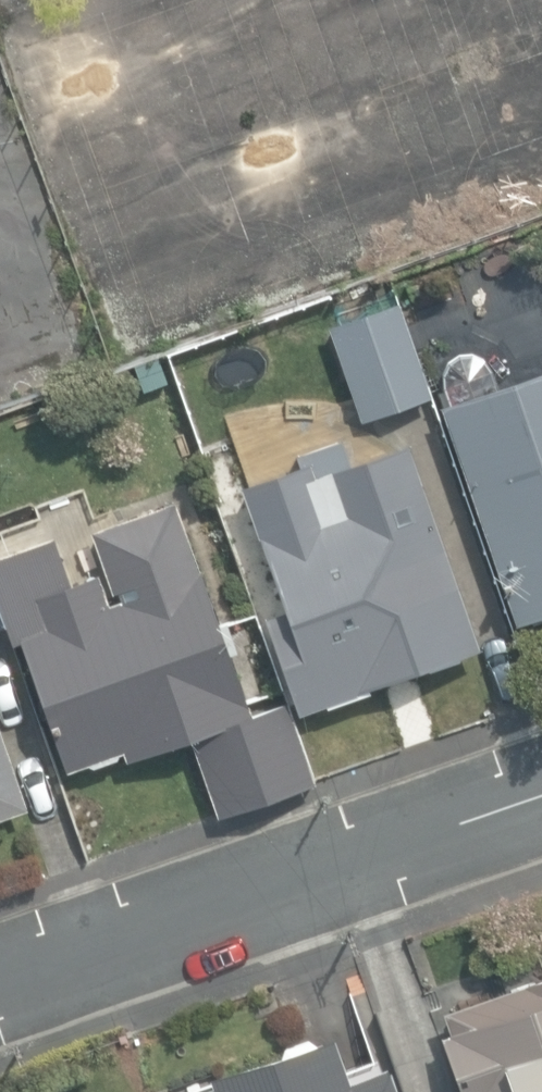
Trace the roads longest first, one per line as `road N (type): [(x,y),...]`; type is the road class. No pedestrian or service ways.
road 1 (residential): [(541,791),(0,981)]

